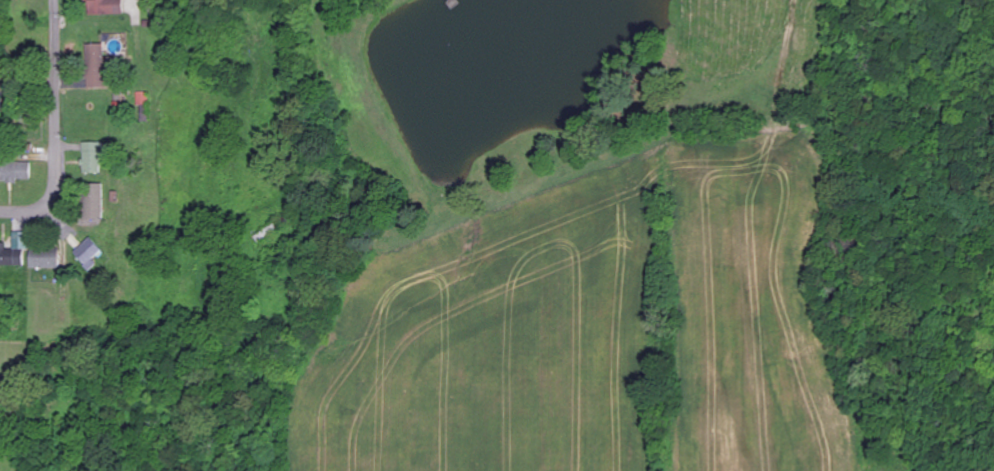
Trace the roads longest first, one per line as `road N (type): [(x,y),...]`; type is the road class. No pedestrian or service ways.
road 1 (residential): [(56,190),(54,0)]

